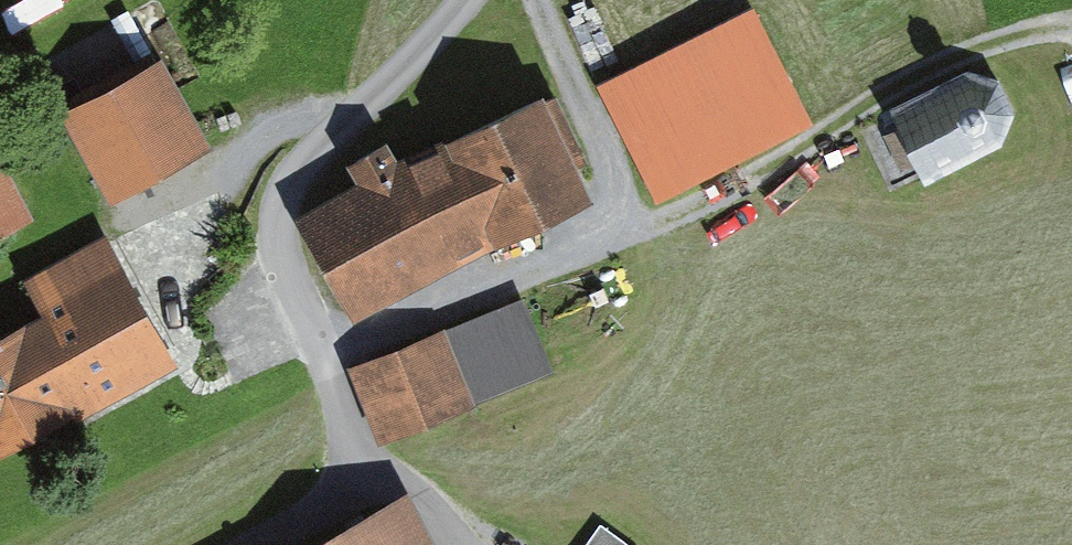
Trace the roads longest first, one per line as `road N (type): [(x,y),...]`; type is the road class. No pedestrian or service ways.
road 1 (residential): [(462,0),(279,198),(277,274),(320,340),(736,189),(973,50),(1071,24)]
road 2 (track): [(320,340),(371,455),(473,544)]

